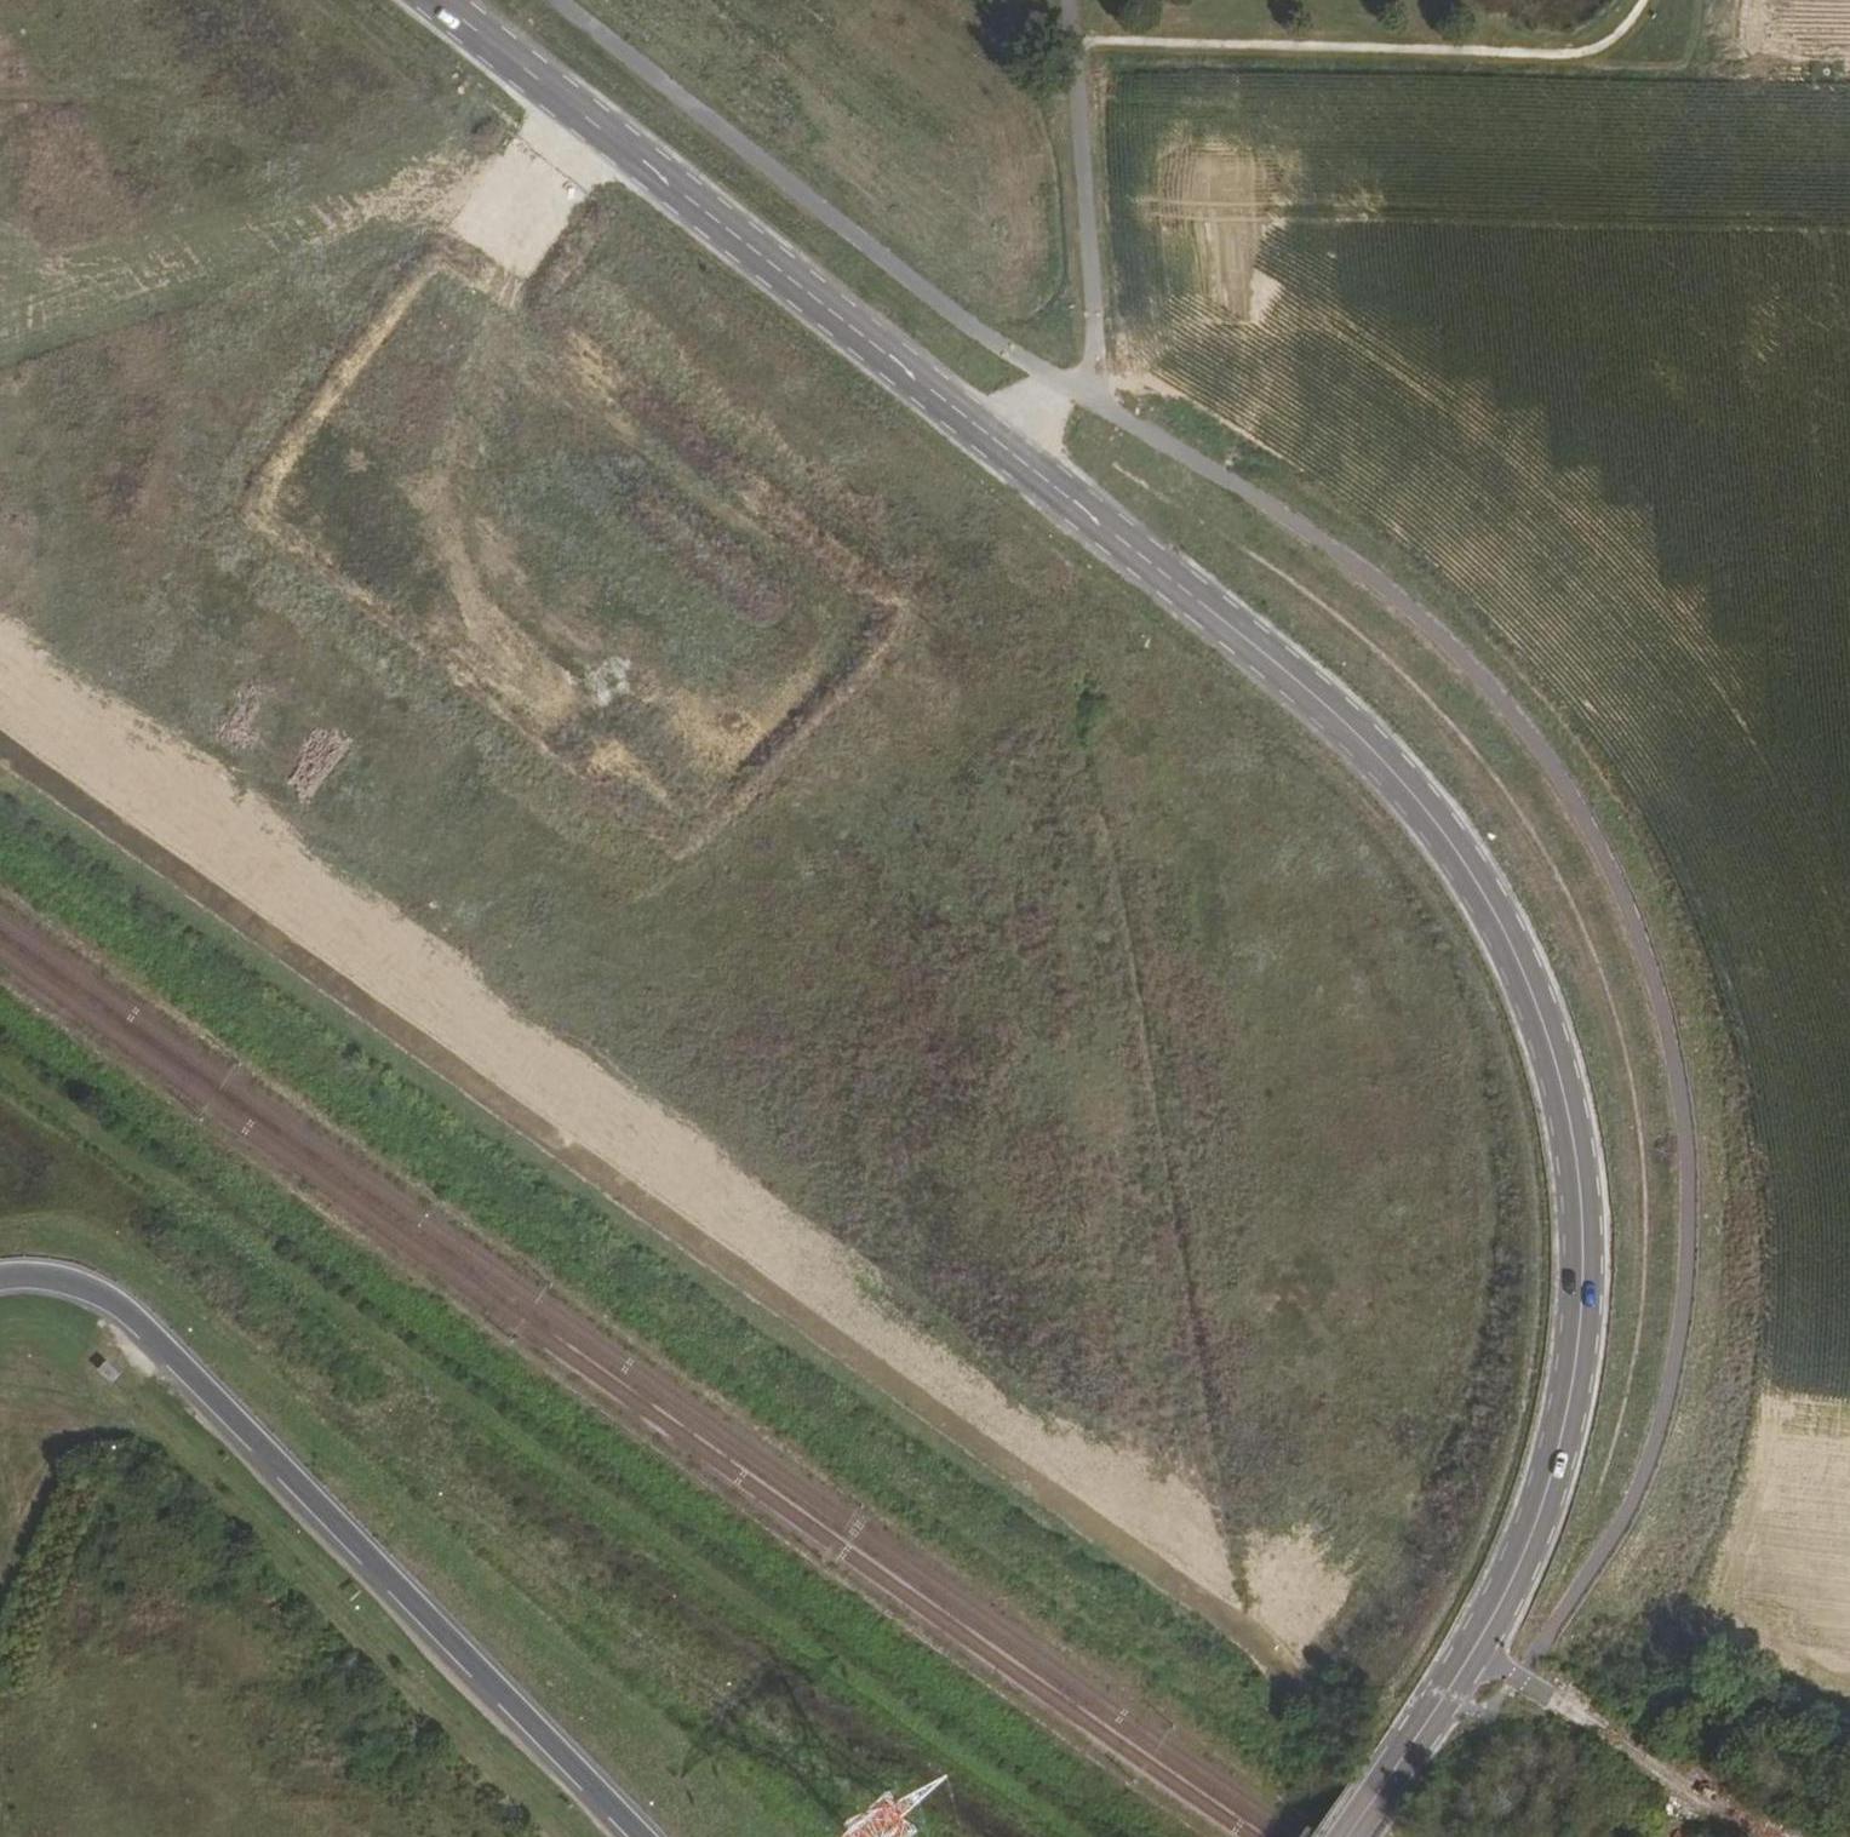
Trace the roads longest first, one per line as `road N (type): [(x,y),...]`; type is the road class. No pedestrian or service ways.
road 1 (tertiary): [(1373,1790),(1471,1652),(1532,1524),(1575,1322),(1569,1132),(1534,1001),(1507,940),(1432,818),(1333,711),(1143,557)]
road 2 (tertiary): [(439,0),(1143,557)]
road 3 (secondary): [(0,1279),(76,1281),(126,1311),(639,1836)]
road 4 (unclassified): [(1062,0),(1105,404)]

